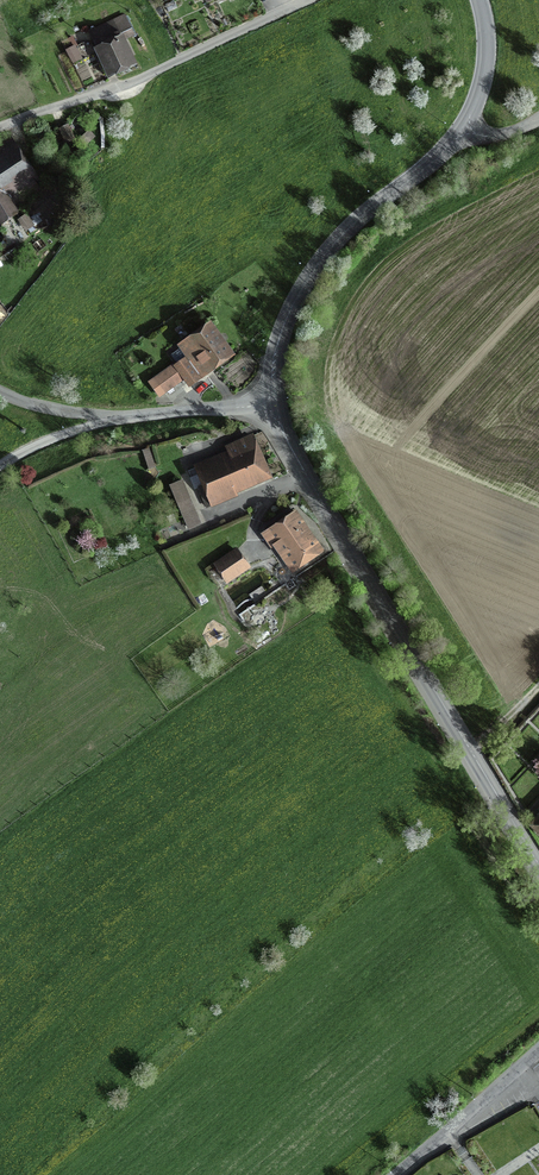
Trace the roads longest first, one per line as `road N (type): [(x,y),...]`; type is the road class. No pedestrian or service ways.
road 1 (tertiary): [(274,402),(296,460),(538,866)]
road 2 (unclassified): [(0,131),(130,87),(317,0)]
road 3 (tertiary): [(457,140),(327,253),(284,326),(274,402)]
road 4 (unclassified): [(538,1055),(397,1174)]
road 5 (unclassified): [(0,471),(46,444),(148,420)]
road 6 (unclassified): [(0,392),(62,416),(148,420)]
road 7 (tertiary): [(477,0),(484,75),(457,140)]
road 8 (unclassified): [(148,420),(274,402)]

